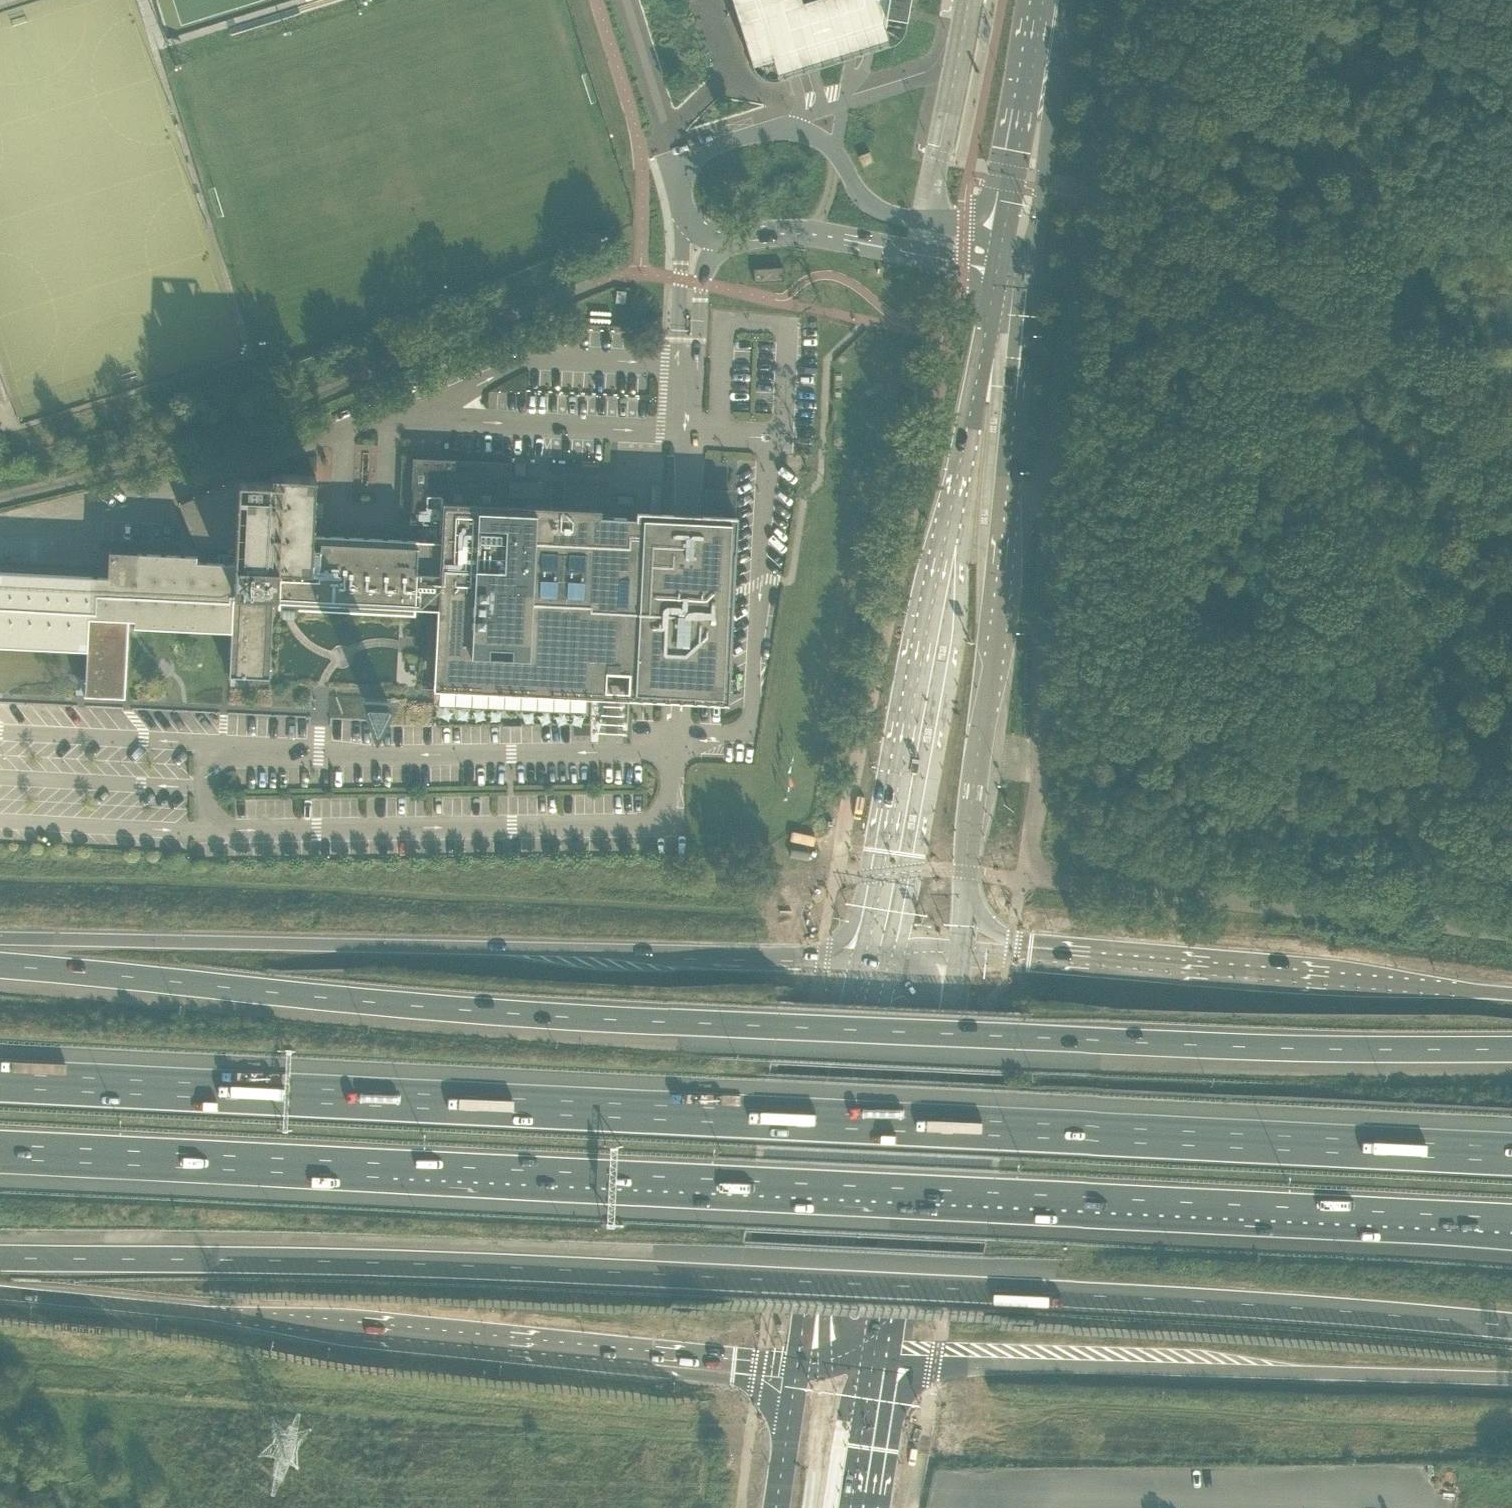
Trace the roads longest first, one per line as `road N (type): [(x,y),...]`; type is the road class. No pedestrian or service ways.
road 1 (trunk): [(1511,1049),(1173,1044),(537,1015),(0,967)]
road 2 (trunk): [(0,1257),(553,1267),(1101,1293),(1511,1326)]
road 3 (motorway): [(1511,1157),(0,1080)]
road 4 (motorway): [(0,1150),(1511,1224)]
road 5 (unclassified): [(1511,933),(1023,876),(1034,792),(1046,480)]
road 6 (trunk): [(870,955),(0,939)]
road 7 (trunk): [(0,1291),(798,1369)]
road 8 (secondary): [(997,265),(870,955)]
road 9 (trunk): [(891,1362),(1511,1380)]
road 10 (track): [(1511,1434),(927,1414)]
road 11 (trunk): [(1511,991),(960,949)]
road 12 (track): [(1046,480),(1101,453),(1511,184)]
road 13 (unclassified): [(1046,480),(1118,0)]
road 14 (secondary): [(870,955),(798,1369)]
road 15 (secondary): [(891,1362),(960,949)]
road 16 (secondary): [(960,949),(972,779),(1005,550)]
road 17 (secondary): [(1005,550),(1035,259)]
road 18 (unclassified): [(833,152),(810,133),(788,130),(675,160),(683,225)]
road 19 (unclassified): [(1004,233),(878,207),(833,152)]
road 20 (unclassified): [(807,231),(997,265)]
road 21 (secondary): [(1035,259),(1050,142),(1045,94)]
road 22 (secondary): [(871,1507),(891,1362)]
road 23 (secondary): [(1045,94),(1026,127),(1004,233)]
road 24 (secondary): [(798,1369),(775,1507)]

